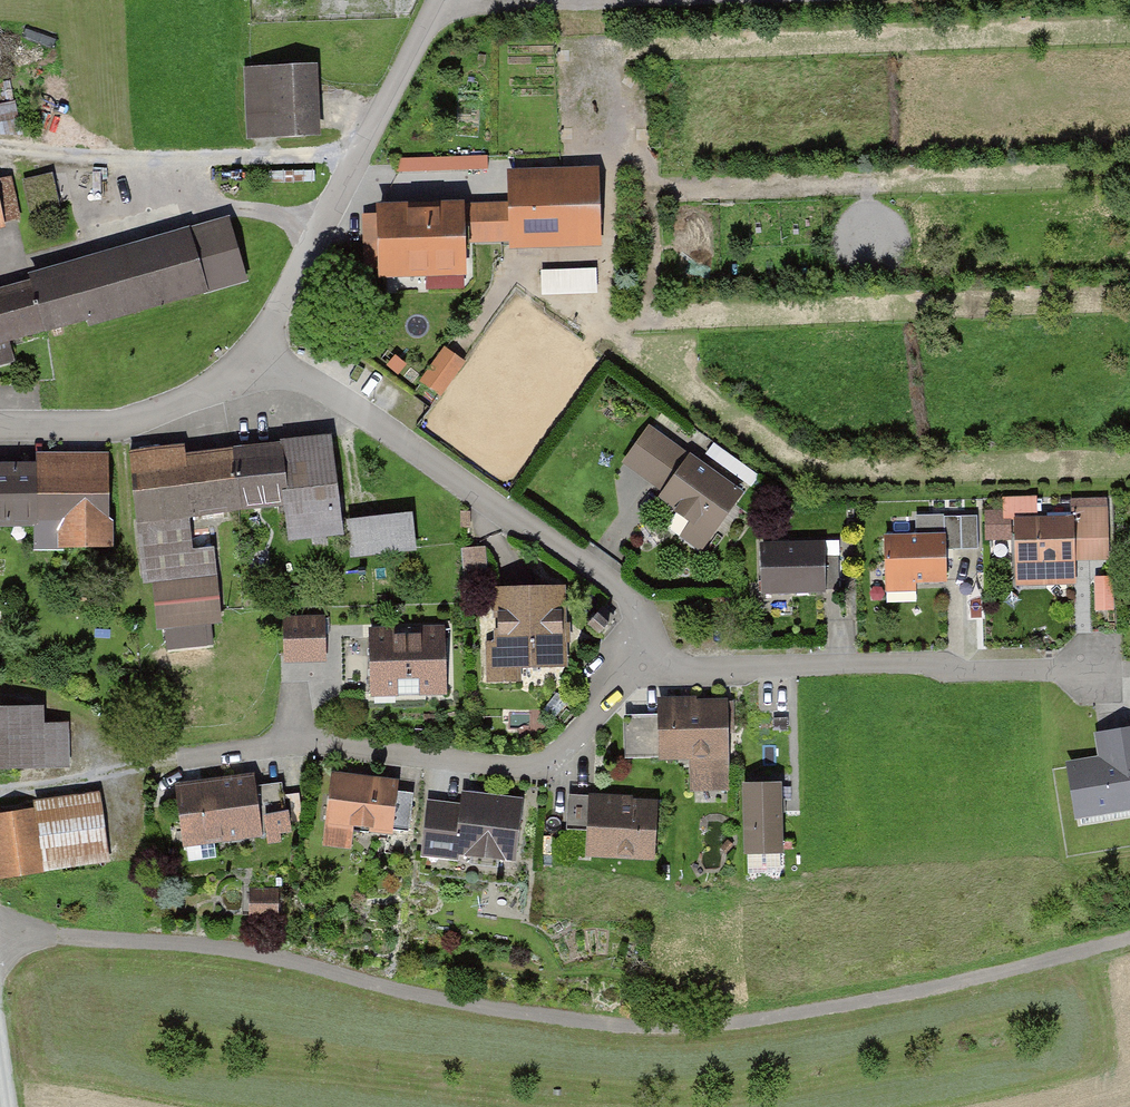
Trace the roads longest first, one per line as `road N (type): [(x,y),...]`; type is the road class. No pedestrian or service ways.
road 1 (track): [(1129,937),(876,1003),(709,1025),(487,1008),(276,959),(121,939),(0,942)]
road 2 (residential): [(633,666),(571,759),(543,771),(289,744),(154,763)]
road 3 (residential): [(260,350),(621,590),(642,629),(633,666)]
road 4 (residential): [(633,666),(1129,667)]
road 5 (unclassified): [(260,350),(446,0)]
road 6 (unclassified): [(0,424),(113,426),(205,394),(260,350)]
road 7 (track): [(442,10),(715,0)]
road 8 (track): [(154,763),(0,789)]

